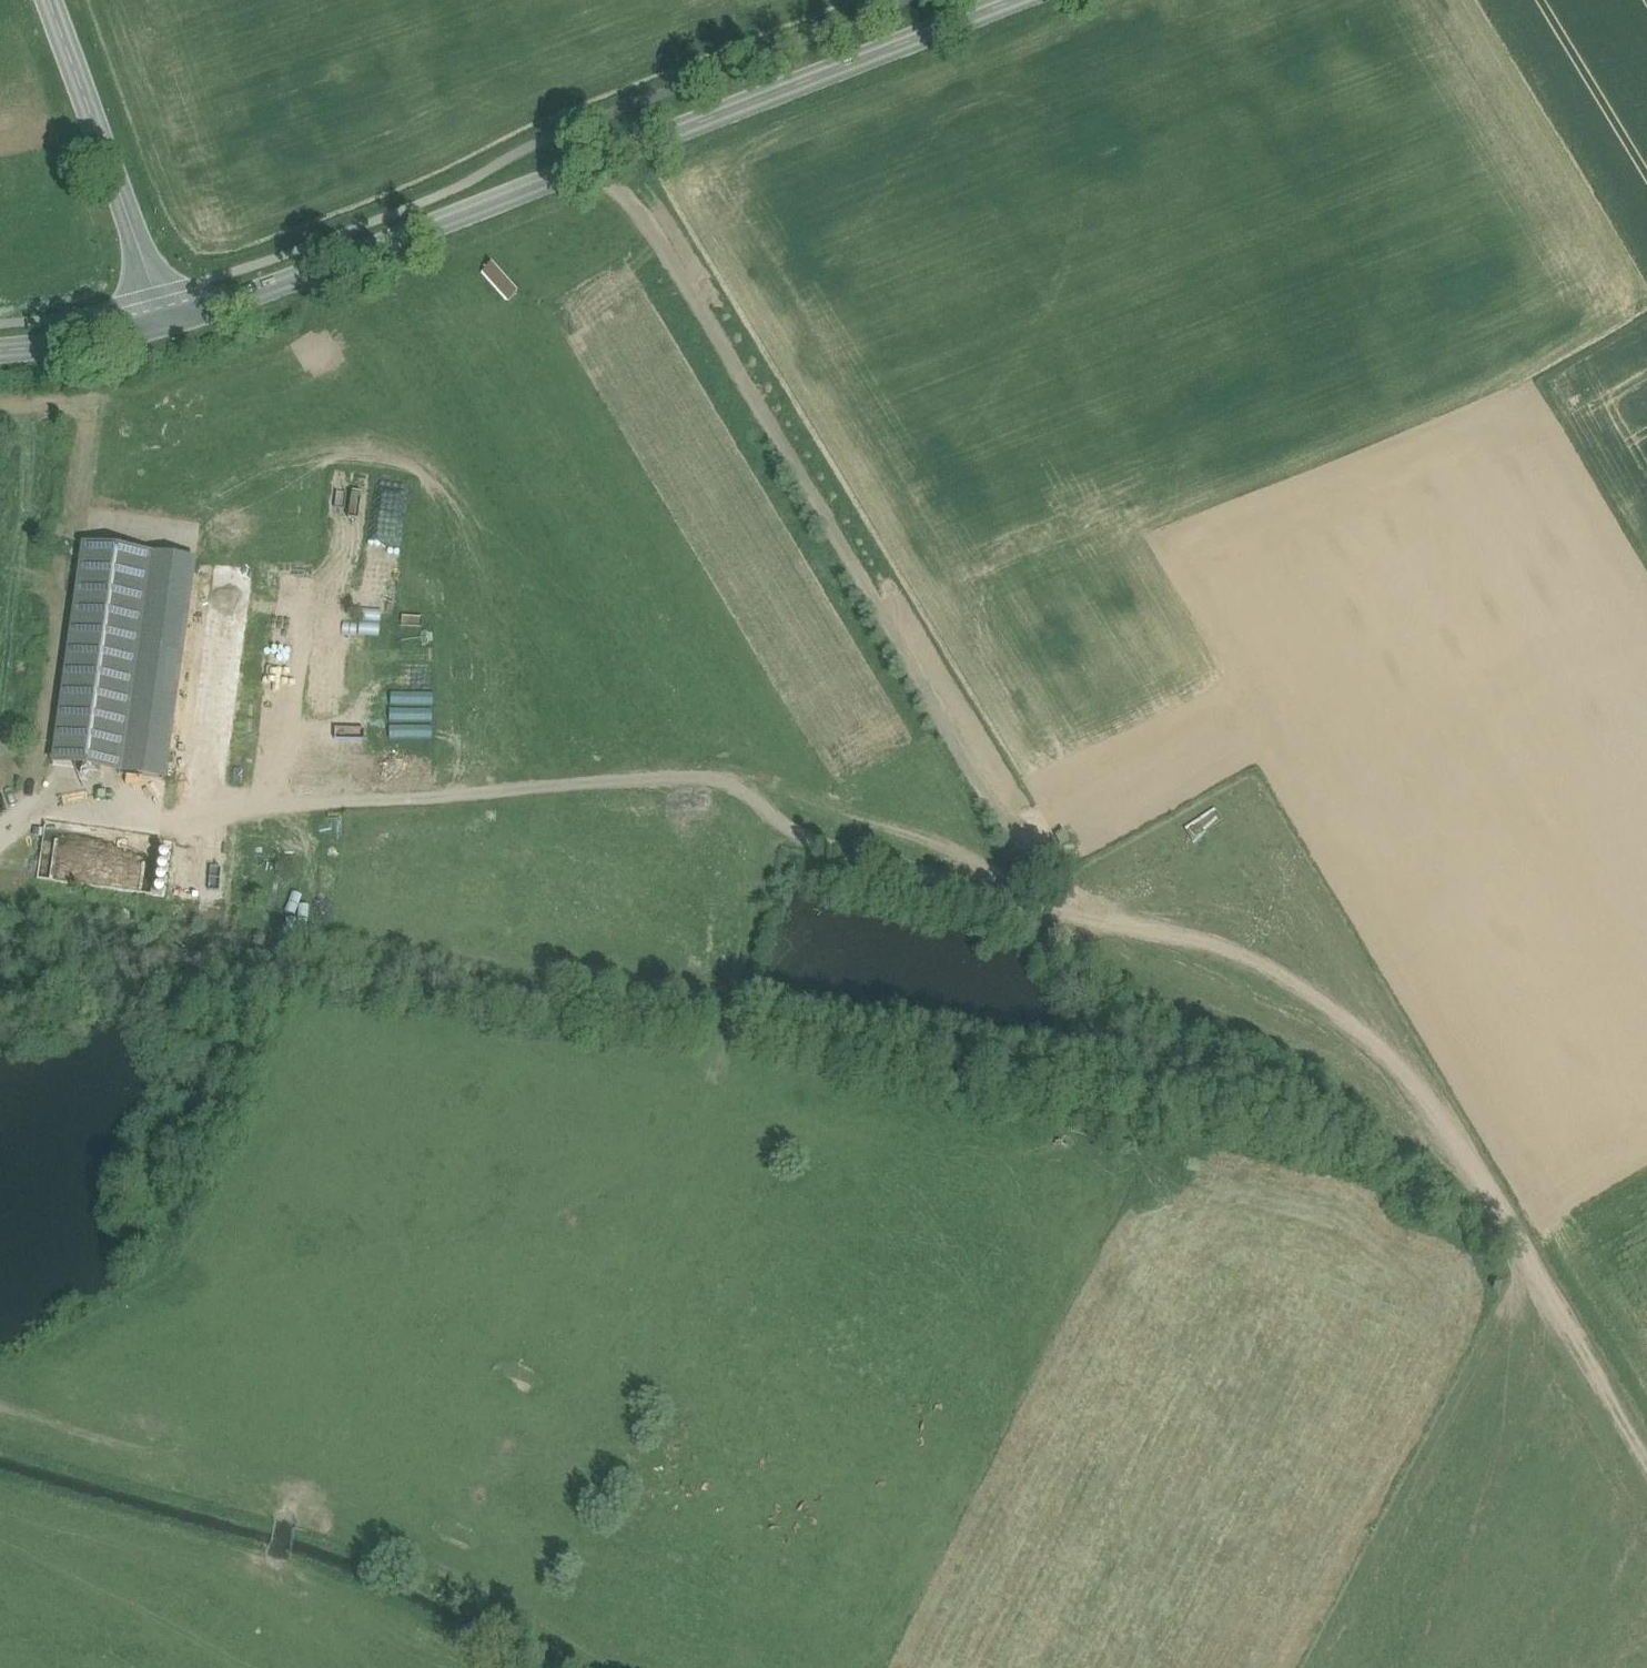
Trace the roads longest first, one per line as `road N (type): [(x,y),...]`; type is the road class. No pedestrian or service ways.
road 1 (secondary): [(1025,0),(175,322)]
road 2 (secondary): [(175,322),(55,0)]
road 3 (secondary): [(175,322),(0,352)]

